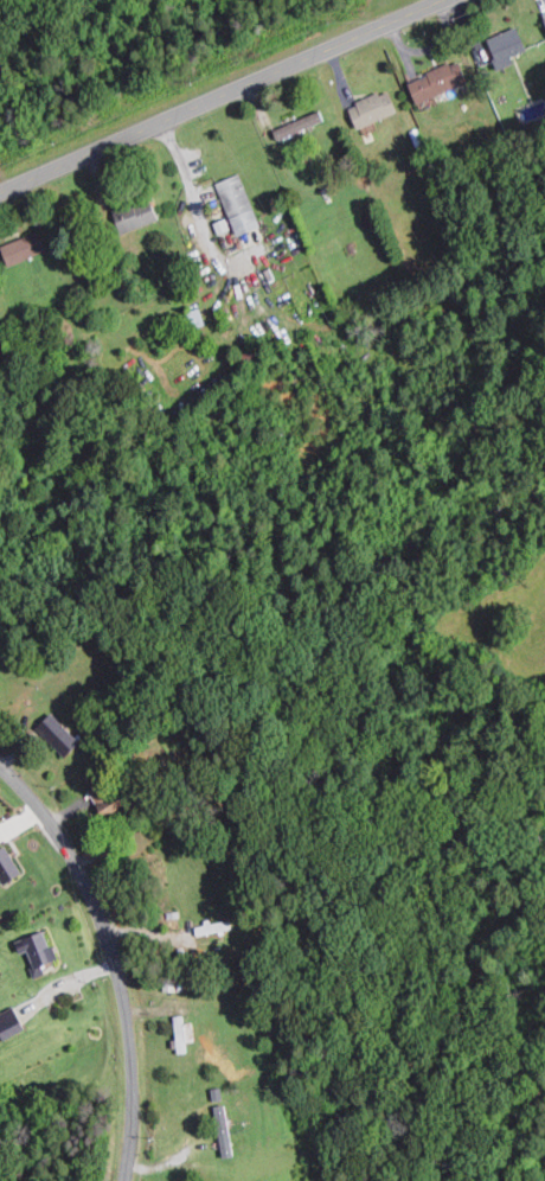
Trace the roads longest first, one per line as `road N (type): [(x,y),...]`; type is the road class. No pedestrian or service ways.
road 1 (residential): [(0,193),(440,0)]
road 2 (residential): [(0,764),(58,834),(110,940),(135,1054),(129,1180)]

